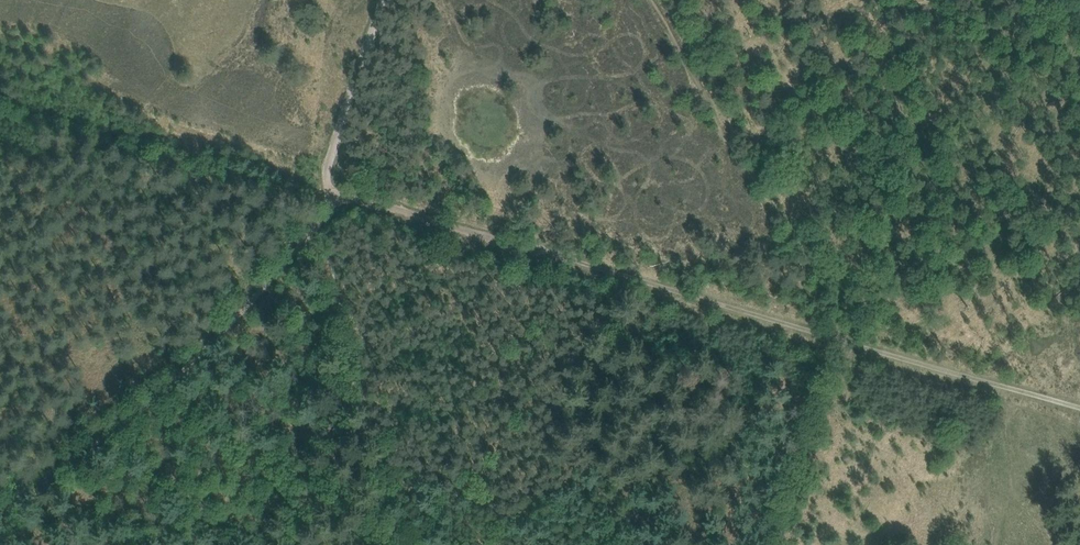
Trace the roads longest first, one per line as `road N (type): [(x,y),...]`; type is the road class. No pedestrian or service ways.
road 1 (track): [(332,191),(1079,407)]
road 2 (track): [(0,500),(183,374),(315,227),(332,191)]
road 3 (track): [(849,342),(801,461),(782,544)]
road 4 (track): [(332,191),(328,169),(385,0)]

